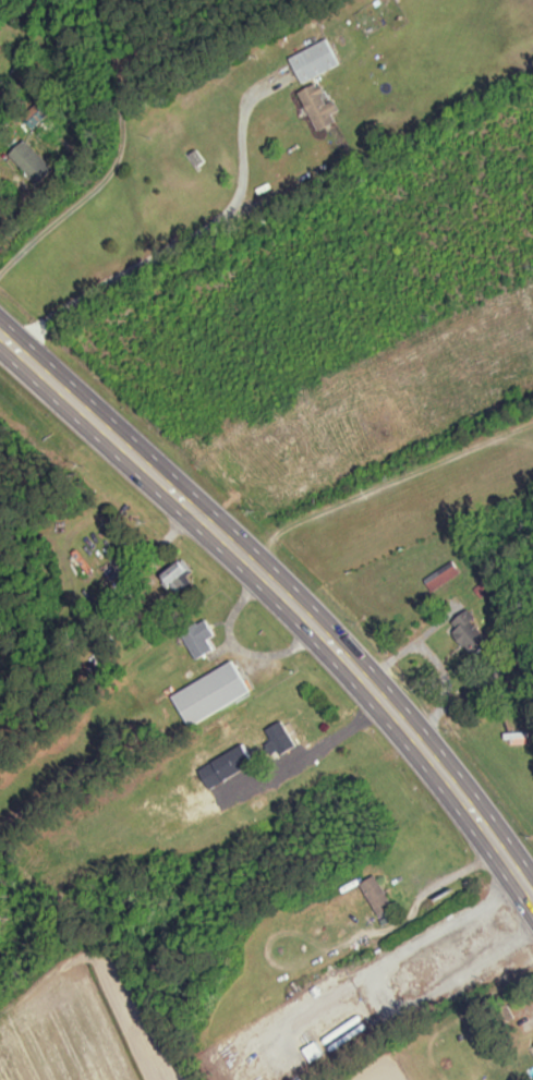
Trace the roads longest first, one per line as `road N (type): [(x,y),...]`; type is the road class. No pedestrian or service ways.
road 1 (trunk): [(0,334),(283,594),(433,762)]
road 2 (residential): [(0,331),(255,203)]
road 3 (trunk): [(433,762),(532,889)]

